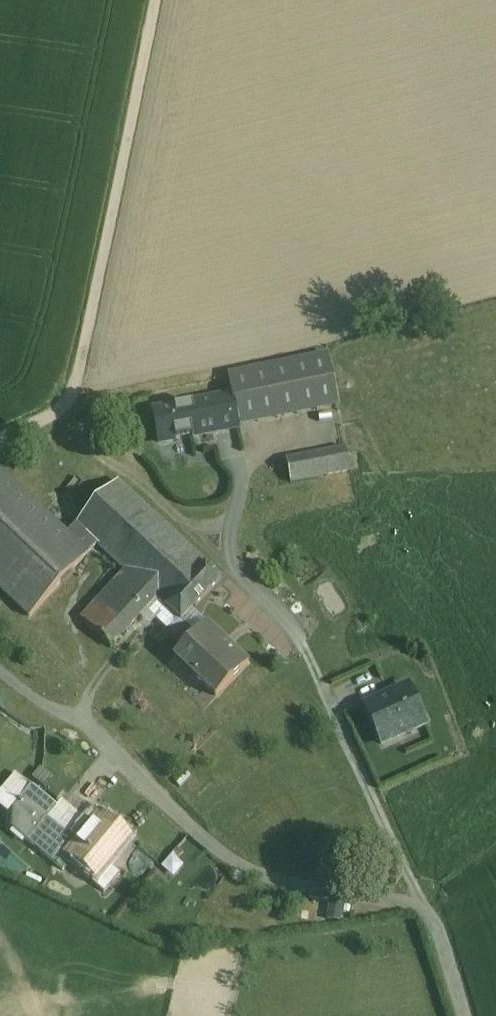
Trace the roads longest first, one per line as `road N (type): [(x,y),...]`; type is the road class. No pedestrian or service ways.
road 1 (track): [(73,407),(158,0)]

